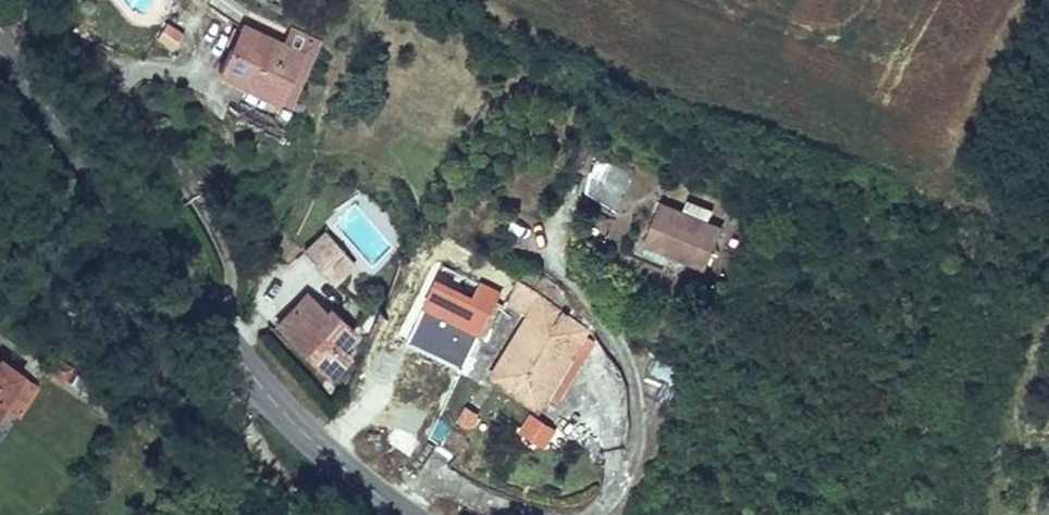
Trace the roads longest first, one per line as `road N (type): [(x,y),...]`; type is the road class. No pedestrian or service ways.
road 1 (tertiary): [(406,514),(300,429),(259,383),(0,51)]

